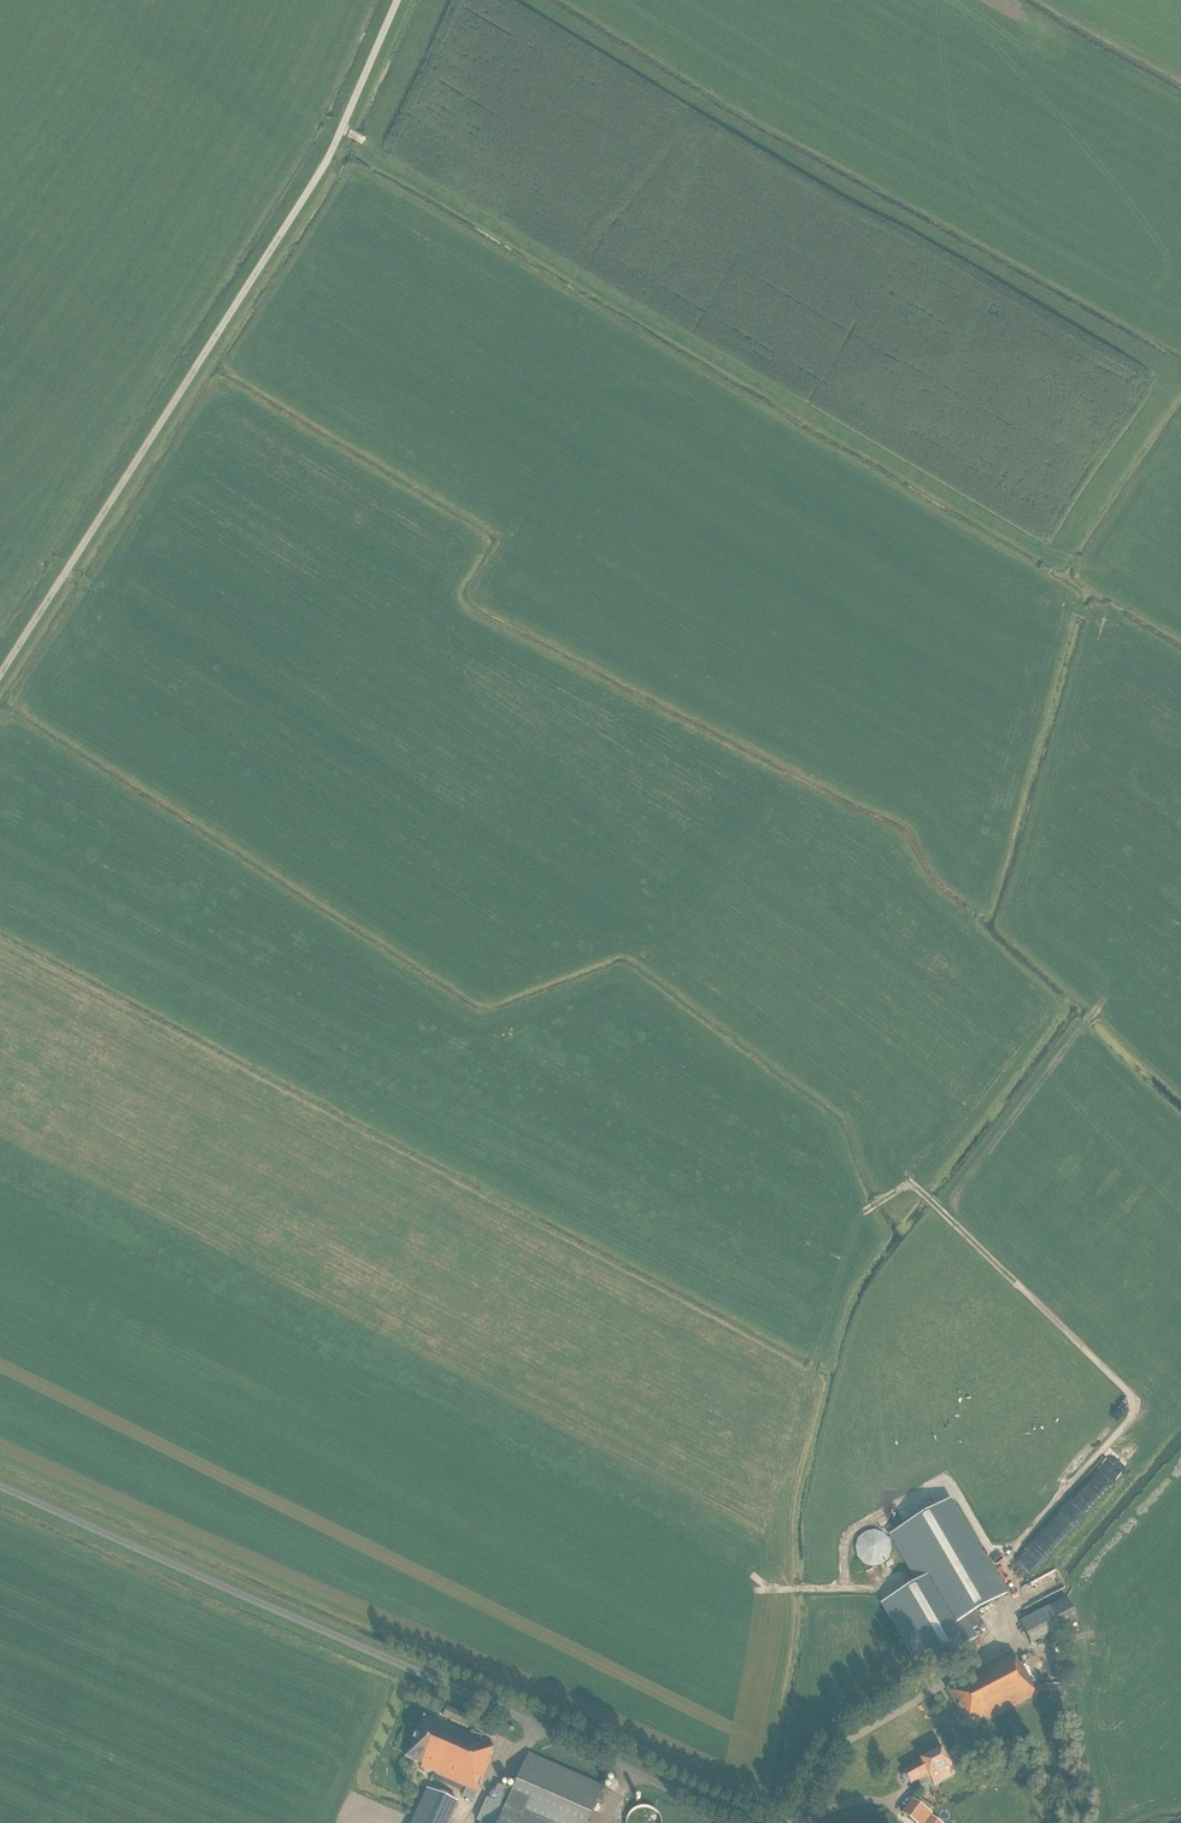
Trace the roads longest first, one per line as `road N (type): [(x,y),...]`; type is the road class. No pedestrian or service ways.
road 1 (unclassified): [(740,1822),(0,1486)]

